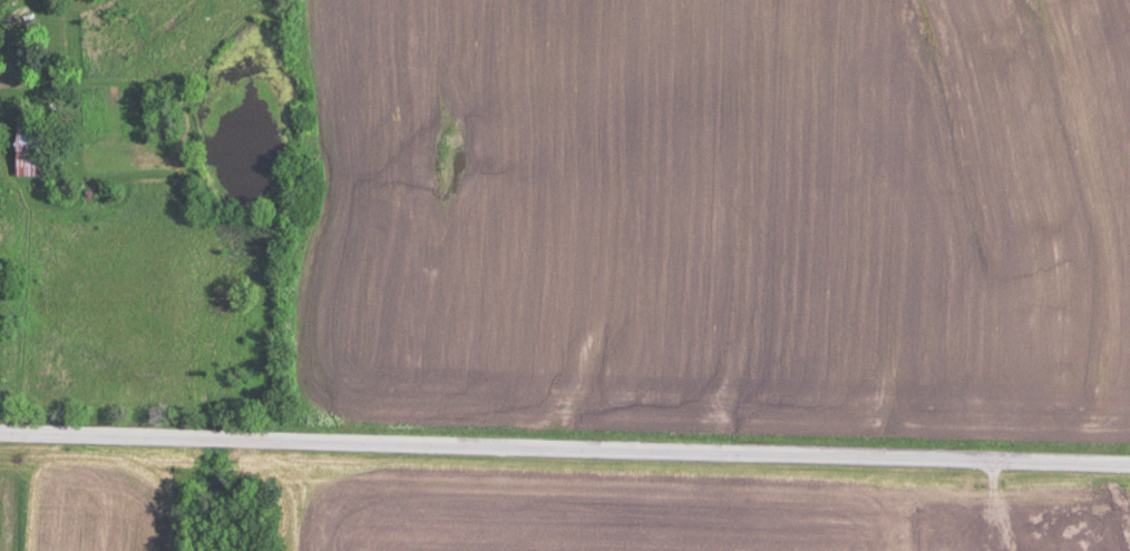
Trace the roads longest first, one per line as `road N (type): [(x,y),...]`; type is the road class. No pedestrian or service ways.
road 1 (tertiary): [(1129,473),(0,430)]

